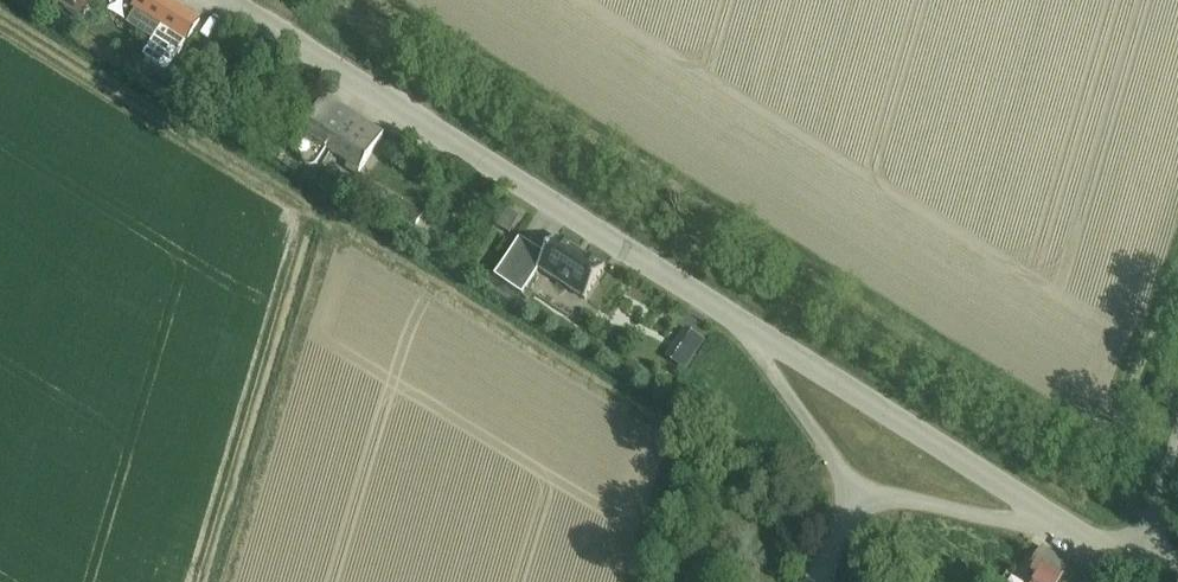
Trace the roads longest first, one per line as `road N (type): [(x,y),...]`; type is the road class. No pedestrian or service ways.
road 1 (tertiary): [(1054,520),(227,0)]
road 2 (tertiary): [(1140,573),(1177,441)]

